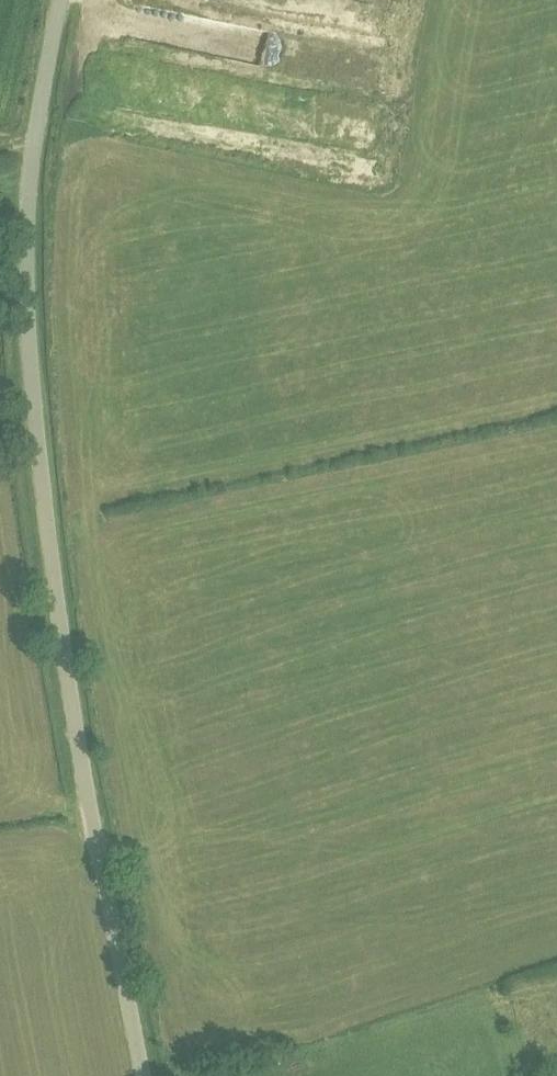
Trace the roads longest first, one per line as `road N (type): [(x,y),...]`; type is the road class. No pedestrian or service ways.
road 1 (unclassified): [(146,1075),(75,716),(32,367),(29,186),(59,0)]

